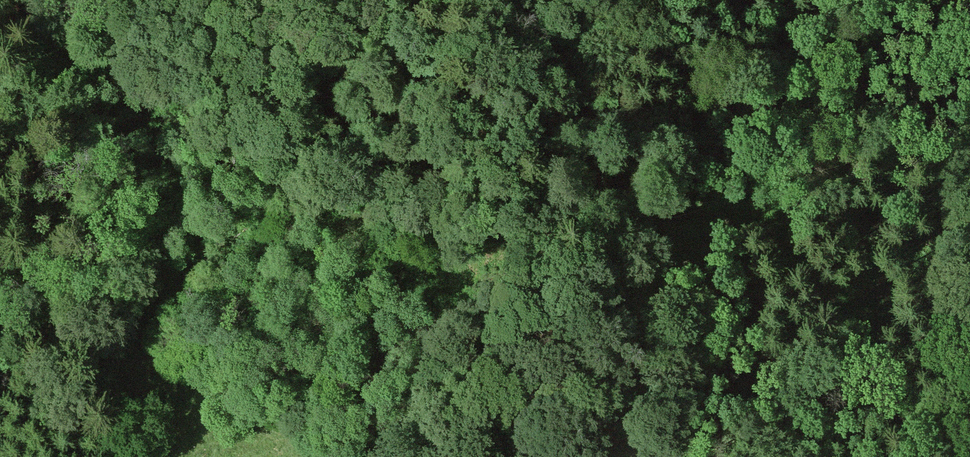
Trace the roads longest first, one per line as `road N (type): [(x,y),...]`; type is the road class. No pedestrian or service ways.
road 1 (track): [(478,0),(472,109),(484,145),(604,261),(629,317),(640,410),(657,456)]
road 2 (track): [(560,219),(526,241),(486,313),(459,389),(402,456)]

